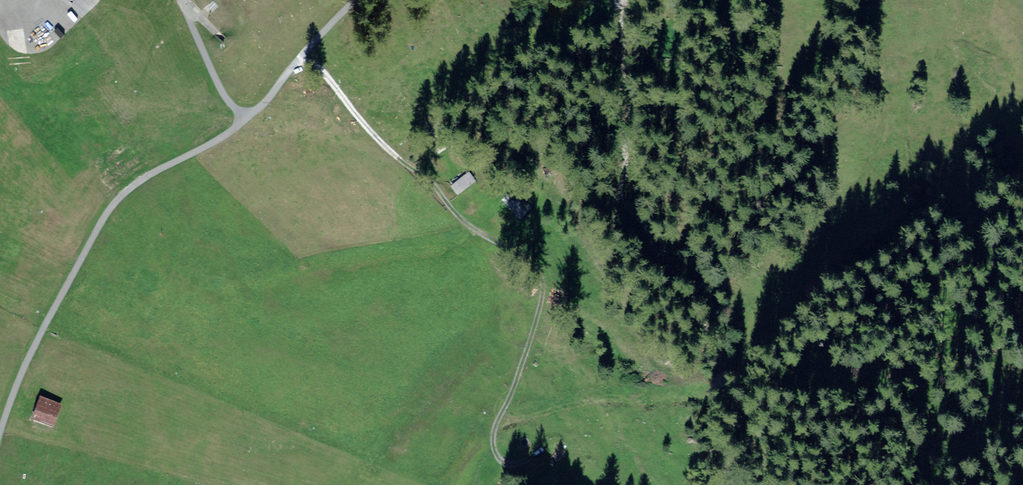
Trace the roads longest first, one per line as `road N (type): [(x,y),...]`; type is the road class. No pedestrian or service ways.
road 1 (track): [(352,0),(253,114),(111,203),(45,321),(0,437)]
road 2 (track): [(318,38),(331,81),(369,131),(427,177),(464,224),(515,252),(544,281),(539,315),(495,425),(495,451),(514,476)]
road 3 (track): [(495,425),(557,404),(700,386),(747,367)]

